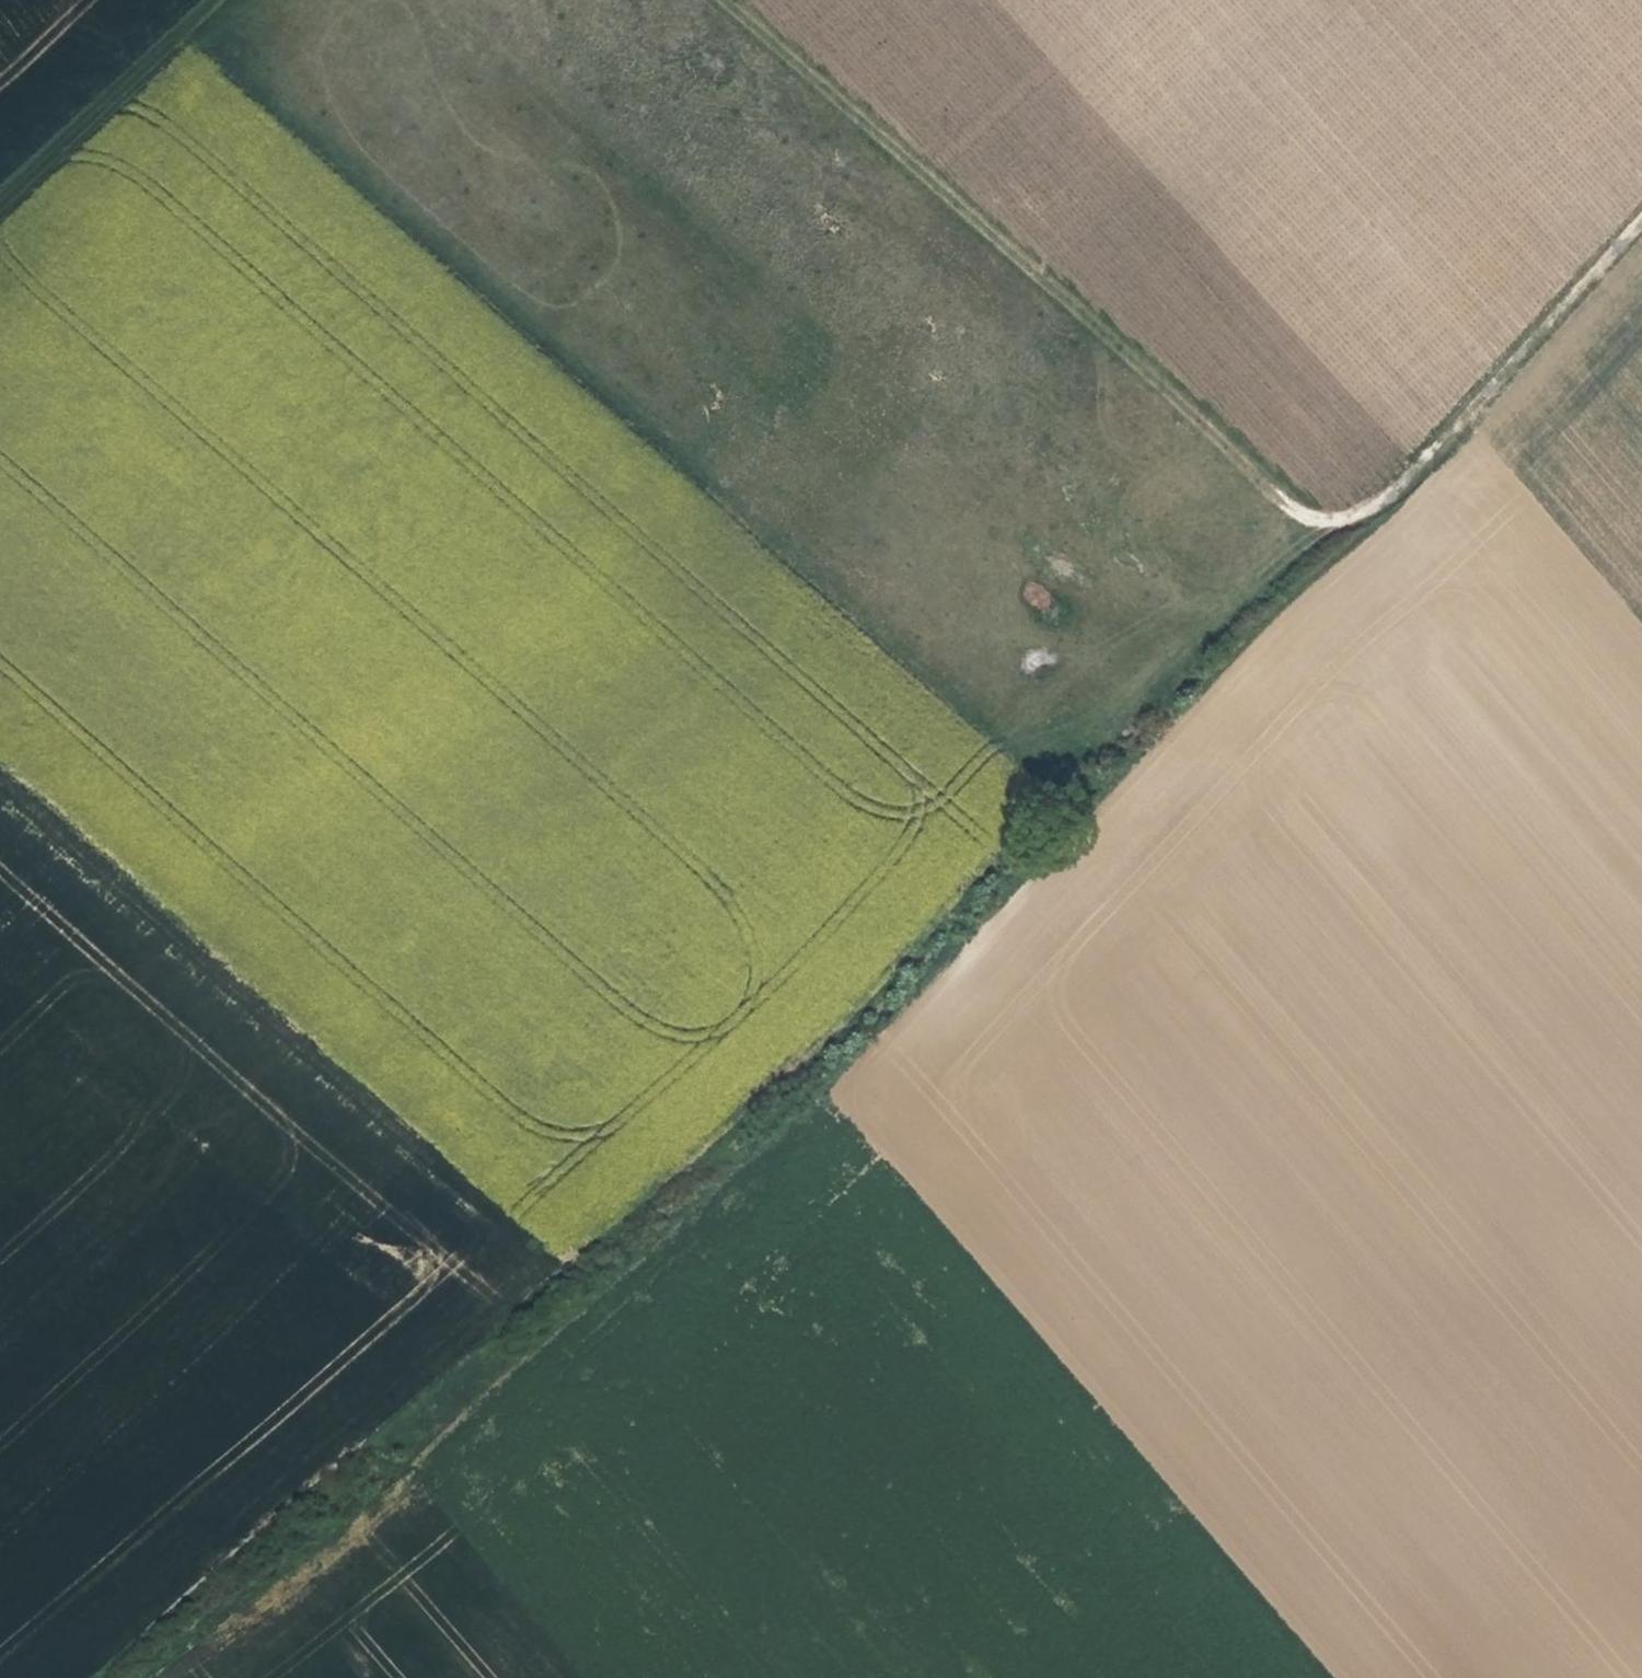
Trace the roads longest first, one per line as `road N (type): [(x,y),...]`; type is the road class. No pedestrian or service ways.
road 1 (track): [(746,0),(1314,520),(1357,516),(1397,491),(1641,223)]
road 2 (track): [(0,207),(226,0)]

